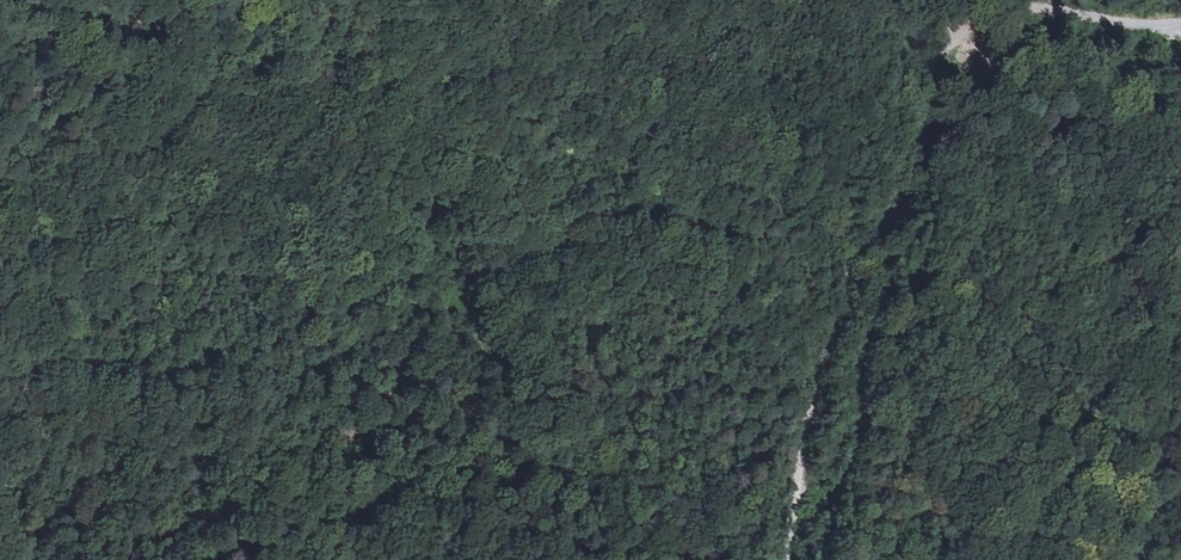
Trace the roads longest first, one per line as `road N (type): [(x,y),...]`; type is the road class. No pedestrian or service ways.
road 1 (track): [(778,559),(814,385),(896,184),(928,77)]
road 2 (track): [(928,77),(976,35),(1026,14),(1180,30)]

